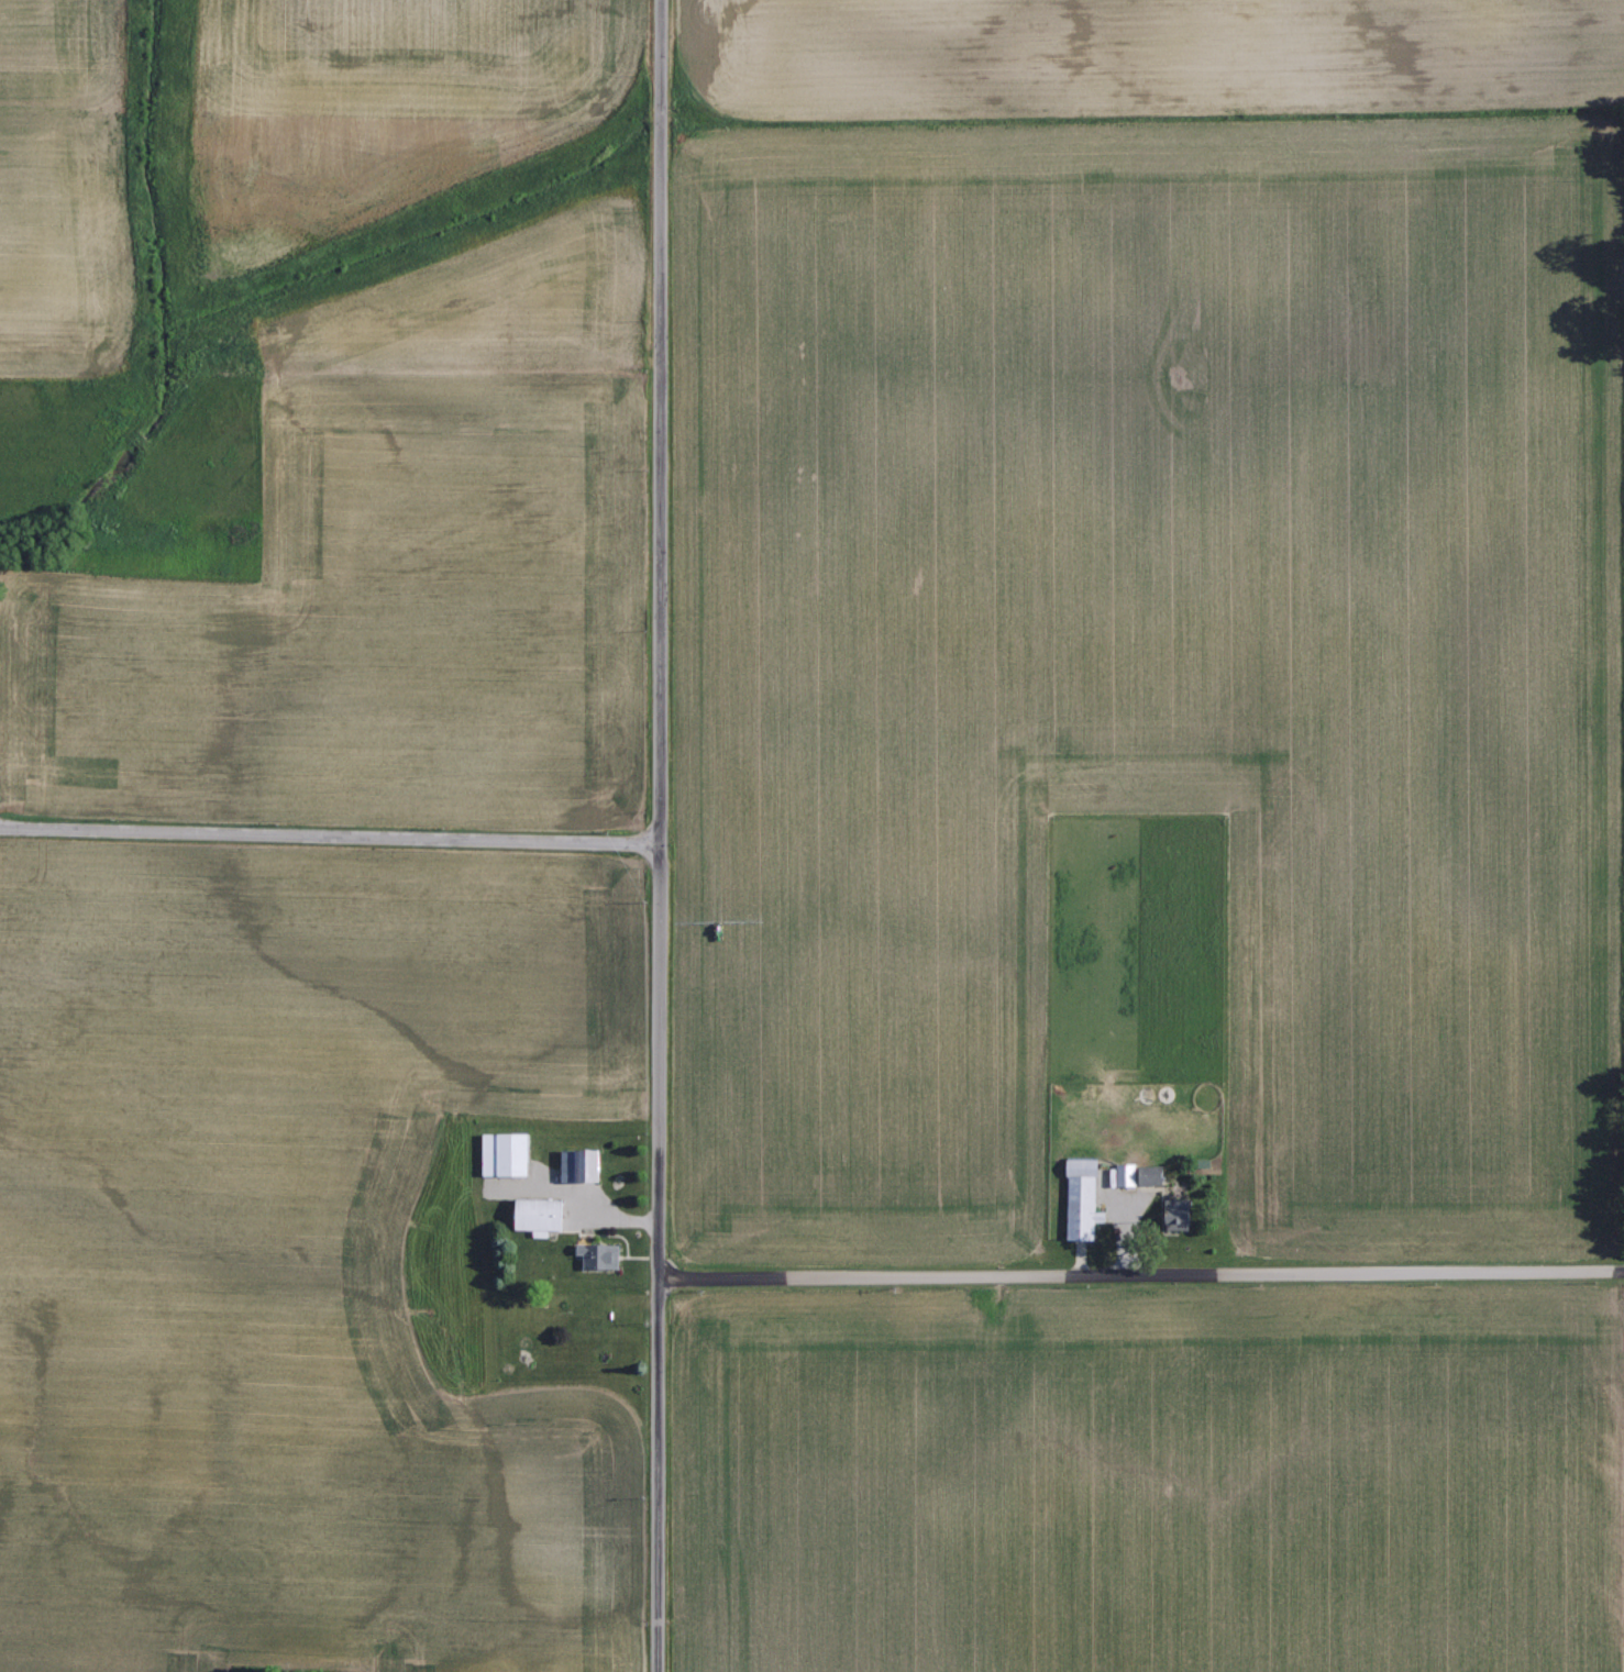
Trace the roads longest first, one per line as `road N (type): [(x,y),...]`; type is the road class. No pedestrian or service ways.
road 1 (residential): [(655,1671),(659,0)]
road 2 (residential): [(656,1273),(1623,1263)]
road 3 (residential): [(659,840),(0,823)]

